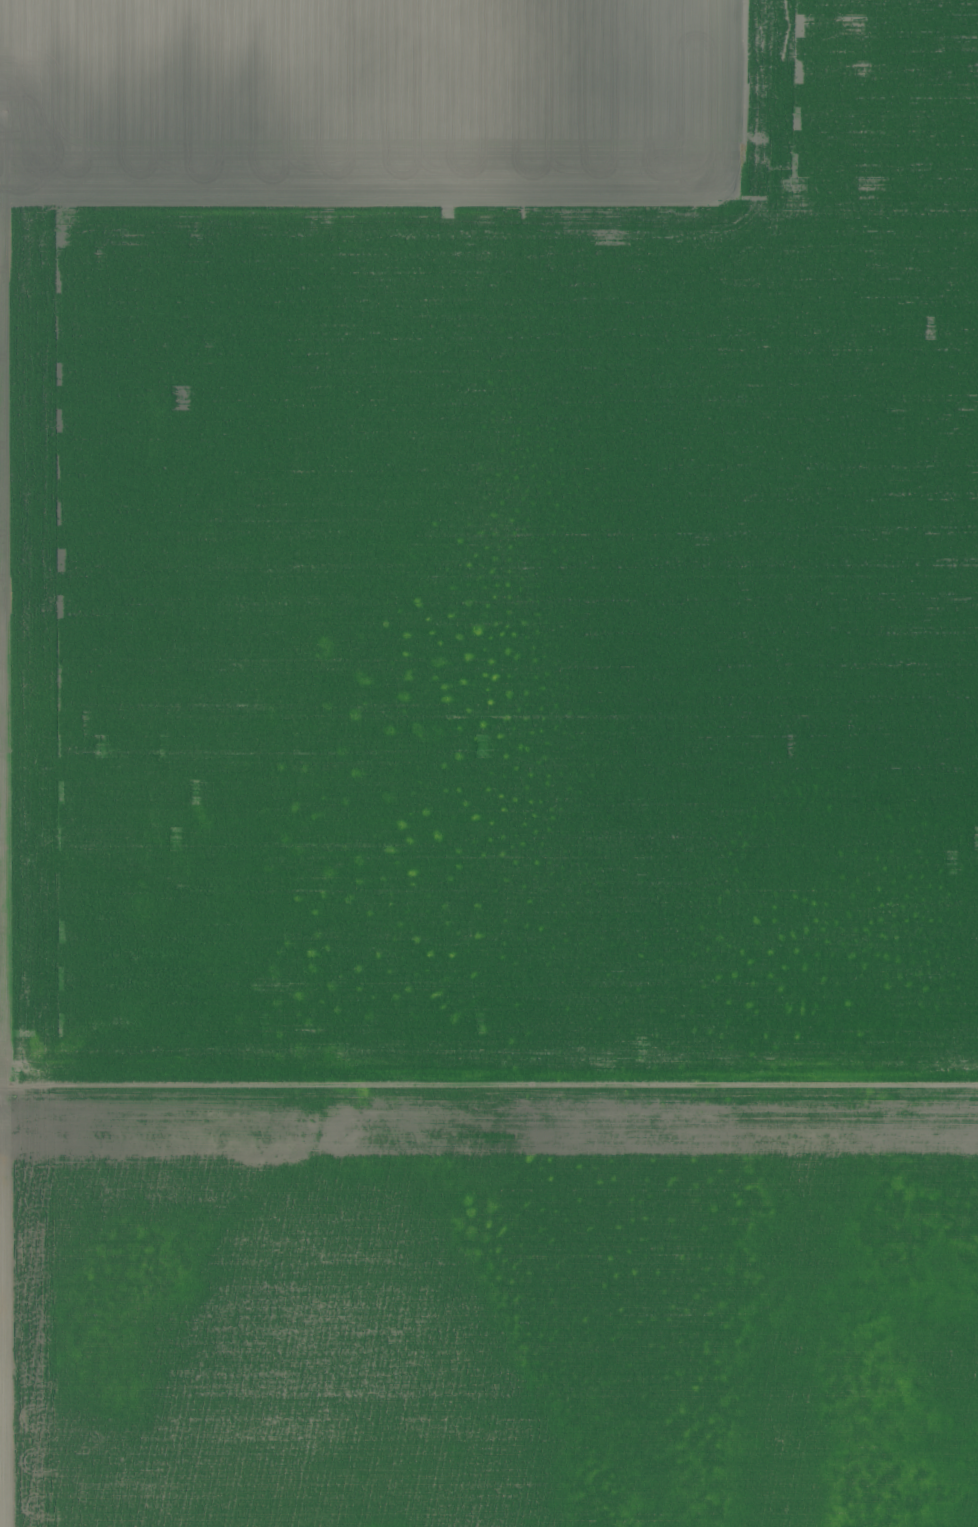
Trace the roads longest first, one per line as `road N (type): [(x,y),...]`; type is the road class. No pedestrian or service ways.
road 1 (track): [(0,1085),(977,1084)]

